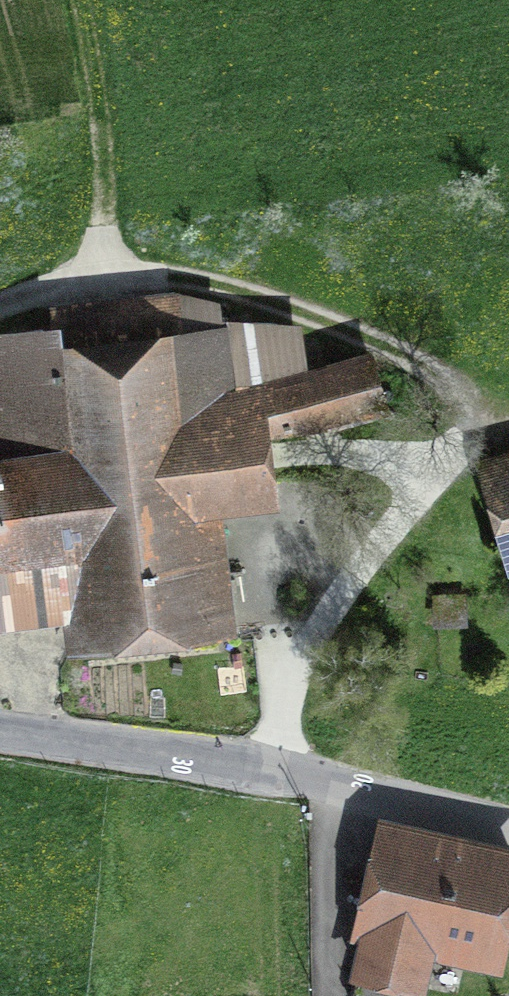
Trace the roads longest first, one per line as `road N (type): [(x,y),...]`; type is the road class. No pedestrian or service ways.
road 1 (track): [(0,307),(123,276),(214,285),(342,327),(426,367),(454,390),(477,439)]
road 2 (unclassified): [(508,828),(274,769),(0,732)]
road 3 (track): [(508,432),(457,451),(314,633),(284,695),(274,769)]

